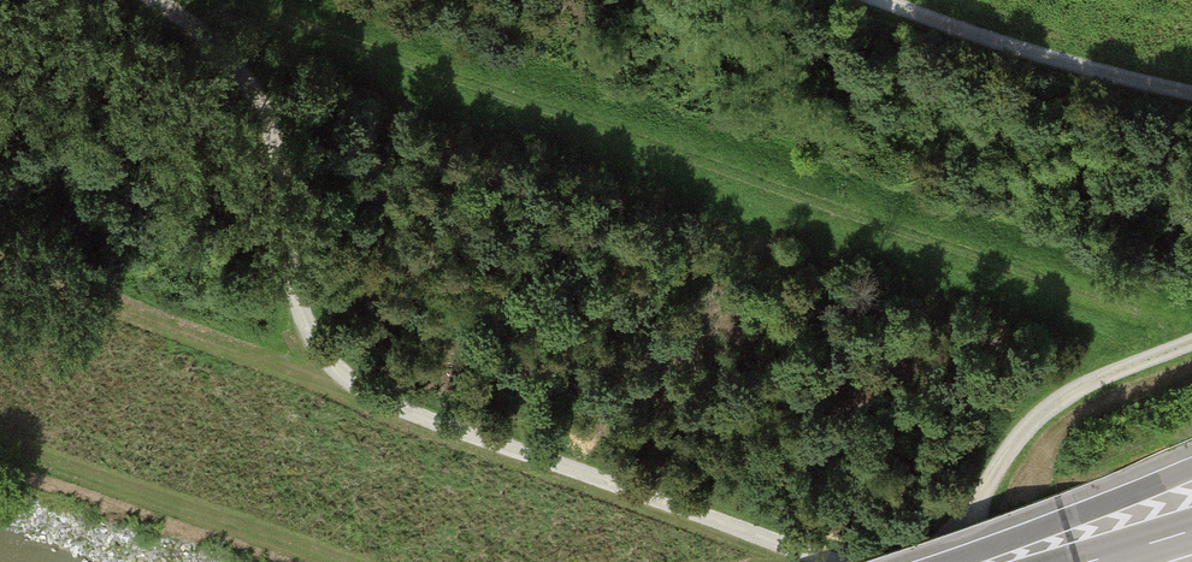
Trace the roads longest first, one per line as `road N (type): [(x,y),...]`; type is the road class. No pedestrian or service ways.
road 1 (track): [(223,0),(1153,315),(1191,338)]
road 2 (track): [(156,0),(200,30),(260,98),(285,180),(291,277),(320,349),(382,403),(829,561)]
road 3 (track): [(1191,338),(1048,401),(1003,451),(958,561)]
road 4 (track): [(1191,92),(886,0)]
road 5 (motorway): [(1191,469),(978,561)]

